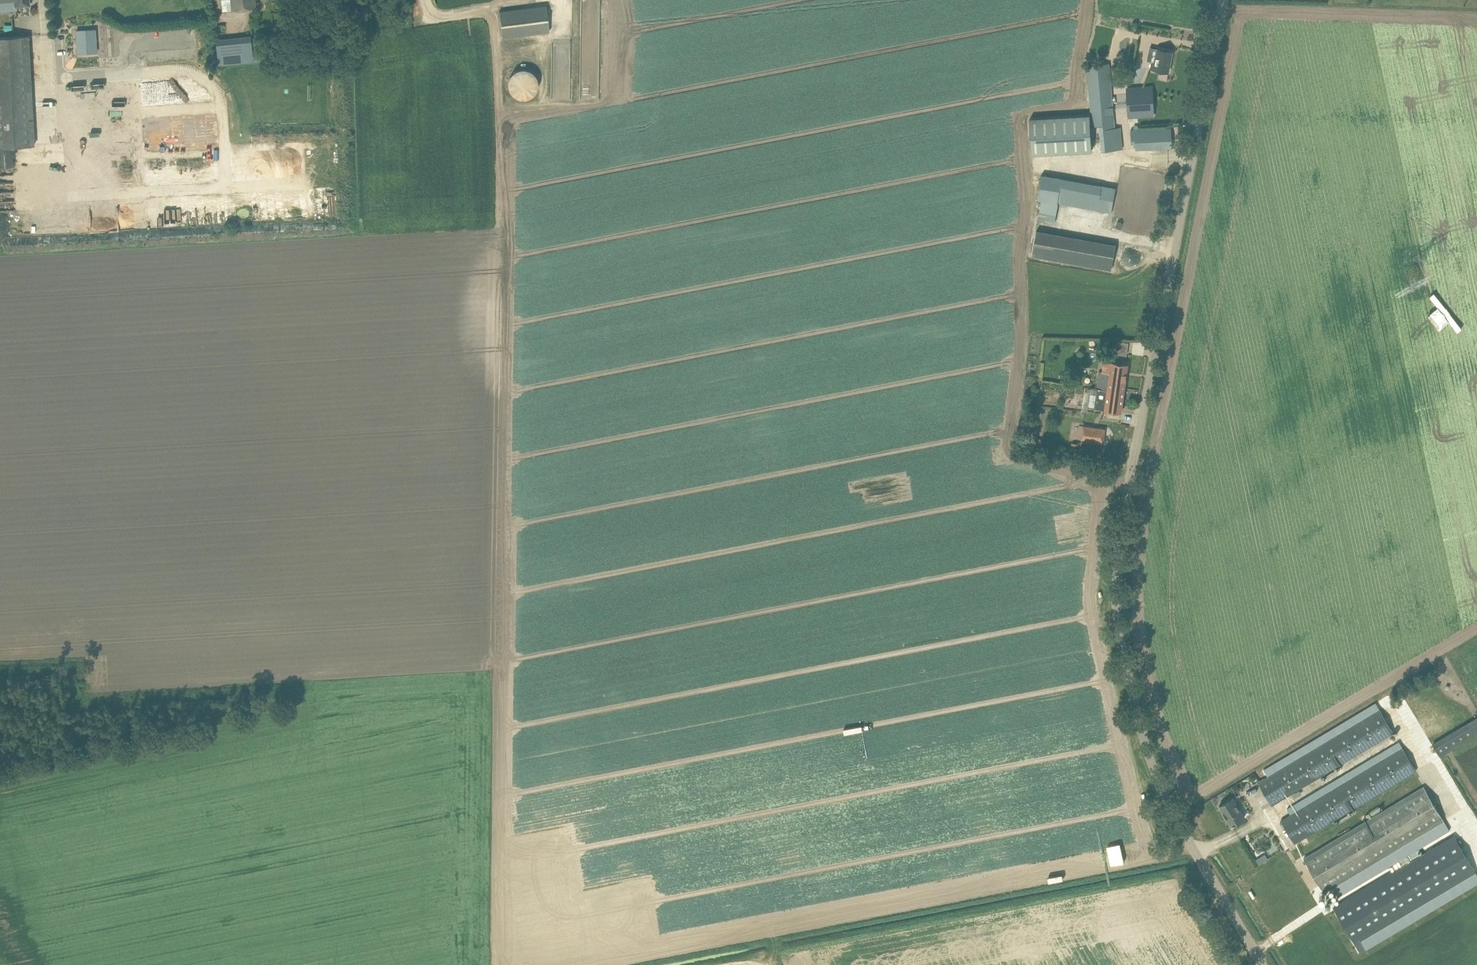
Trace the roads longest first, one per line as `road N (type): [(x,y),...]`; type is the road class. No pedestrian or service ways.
road 1 (track): [(0,765),(481,668),(489,658),(503,94)]
road 2 (unclassified): [(1265,964),(1157,767),(1132,690),(1120,603),(1124,516),(1222,0)]

